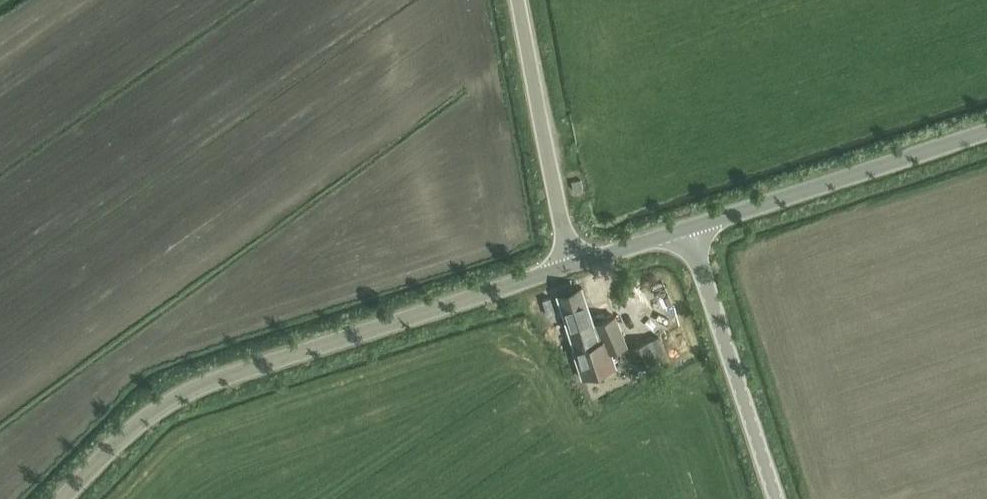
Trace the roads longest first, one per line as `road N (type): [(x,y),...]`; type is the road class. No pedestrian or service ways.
road 1 (tertiary): [(64,498),(131,431),(200,387),(573,266)]
road 2 (tertiary): [(689,229),(986,133)]
road 3 (unclassified): [(777,498),(689,229)]
road 4 (tertiary): [(573,266),(517,0)]
road 5 (tertiary): [(573,266),(689,229)]

